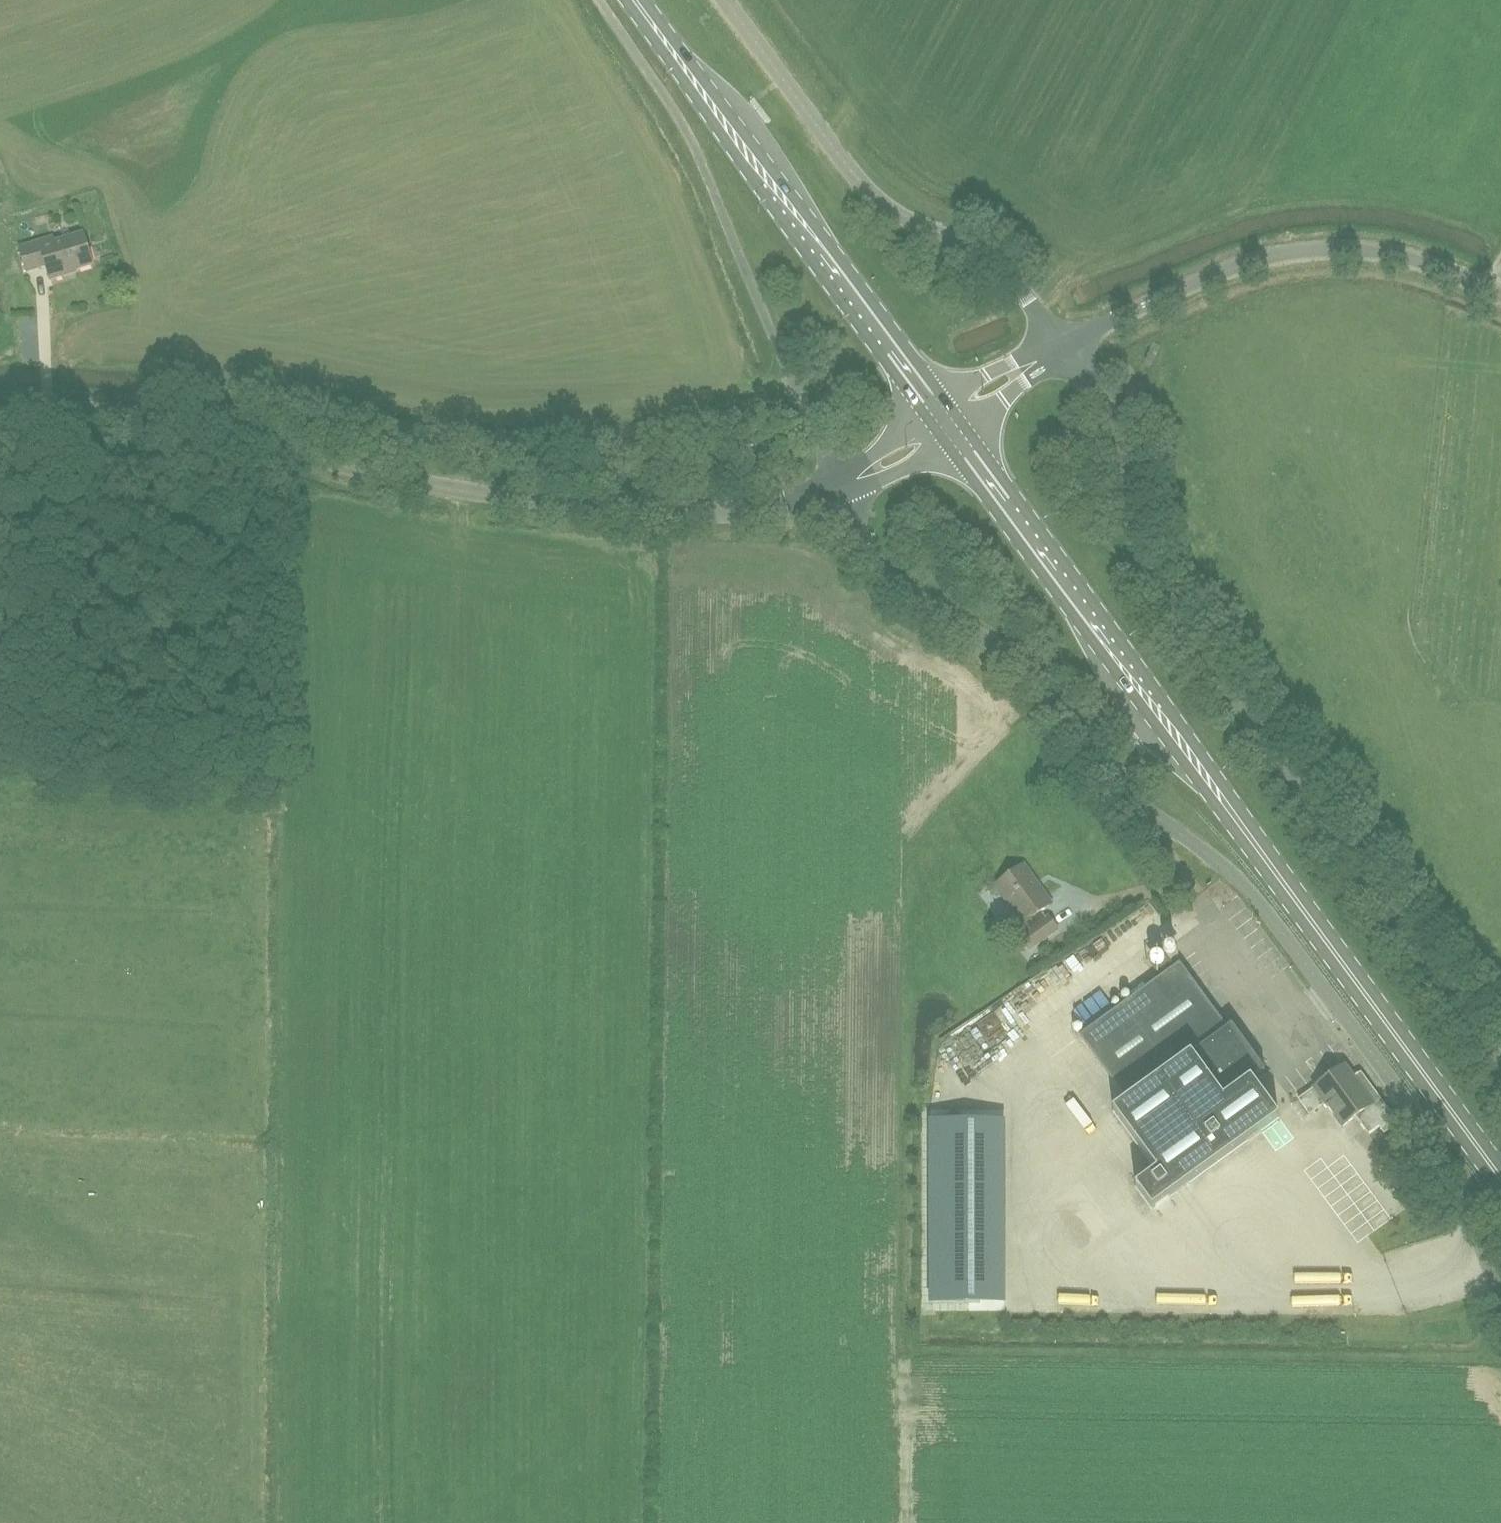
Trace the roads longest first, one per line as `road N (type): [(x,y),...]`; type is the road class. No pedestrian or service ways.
road 1 (unclassified): [(1500,1293),(1438,1141),(1255,894),(1140,811),(1013,658),(884,576),(864,550),(840,489)]
road 2 (primary): [(1500,1176),(945,422)]
road 3 (unclassified): [(840,489),(795,506),(742,512),(573,506),(383,475),(187,422),(0,406)]
road 4 (unclassified): [(1500,1063),(1451,982),(1172,610),(1138,540),(1117,418),(1062,345)]
road 5 (unclassified): [(840,489),(686,132),(601,0)]
road 6 (primary): [(945,422),(638,0)]
road 7 (unclassified): [(1062,345),(997,259),(879,201),(726,0)]
road 8 (unclassified): [(1500,293),(1412,258),(1314,250),(1204,278),(1062,345)]
road 9 (unclassified): [(840,489),(945,422)]

